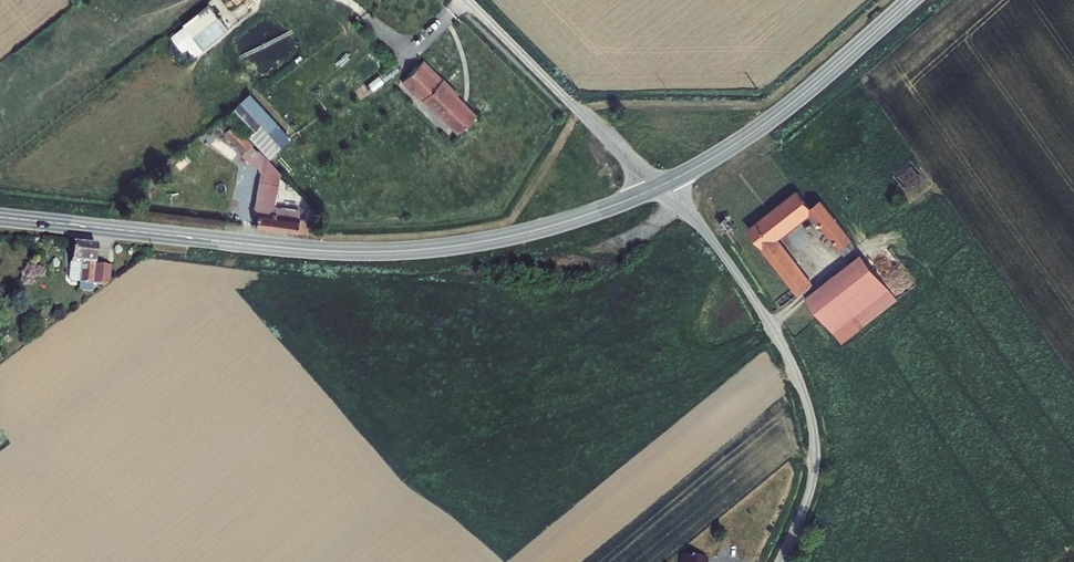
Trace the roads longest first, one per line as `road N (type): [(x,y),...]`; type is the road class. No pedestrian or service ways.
road 1 (secondary): [(0,217),(315,250),(404,251),(526,233),(656,188)]
road 2 (unclassified): [(670,182),(772,326),(808,409),(811,480),(782,561)]
road 3 (secondary): [(670,182),(777,114),(909,0)]
road 4 (unclassified): [(467,0),(656,188)]

